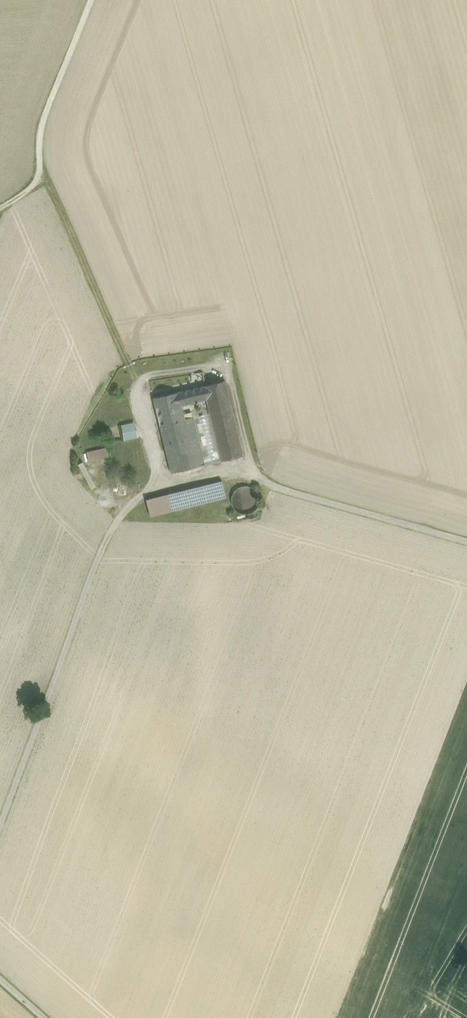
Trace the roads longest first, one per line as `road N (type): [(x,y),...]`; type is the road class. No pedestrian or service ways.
road 1 (track): [(160,489),(236,473),(466,542)]
road 2 (track): [(94,0),(56,97),(49,174),(0,213)]

